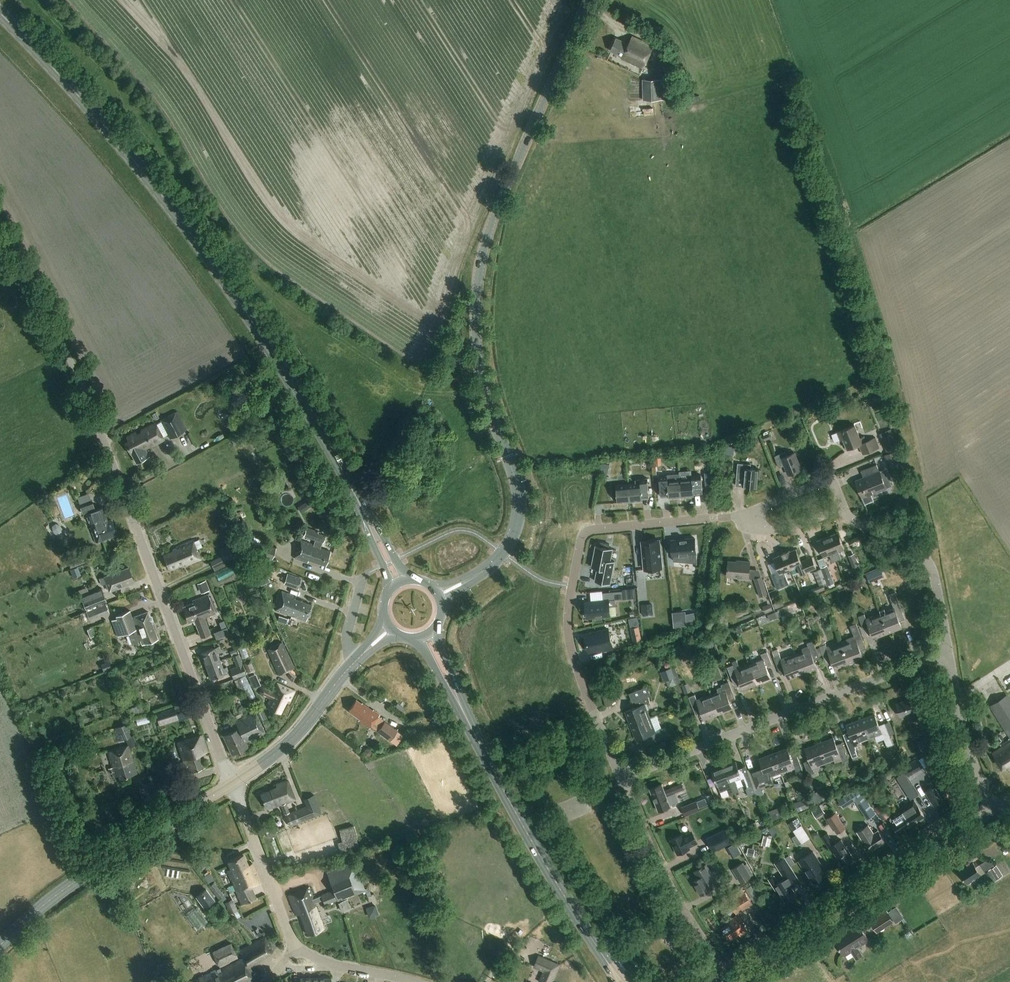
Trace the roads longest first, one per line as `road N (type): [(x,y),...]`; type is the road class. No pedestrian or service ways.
road 1 (primary): [(360,504),(195,237),(0,12)]
road 2 (tertiary): [(508,457),(477,353),(481,260),(591,0)]
road 3 (residential): [(621,778),(571,644),(583,535),(749,514)]
road 4 (unclassified): [(233,782),(101,429)]
road 5 (residential): [(621,778),(947,650)]
road 6 (unclassified): [(728,979),(992,810)]
road 7 (secondary): [(0,945),(75,882),(233,782)]
road 8 (primary): [(608,963),(474,732)]
road 9 (residential): [(728,979),(666,879),(621,778)]
road 10 (residential): [(947,650),(927,558),(835,511)]
road 11 (unclassified): [(297,949),(233,782)]
road 12 (secondary): [(233,782),(294,737),(354,662)]
road 13 (residential): [(992,810),(947,650)]
road 14 (residential): [(835,511),(841,501),(831,480),(749,514)]

